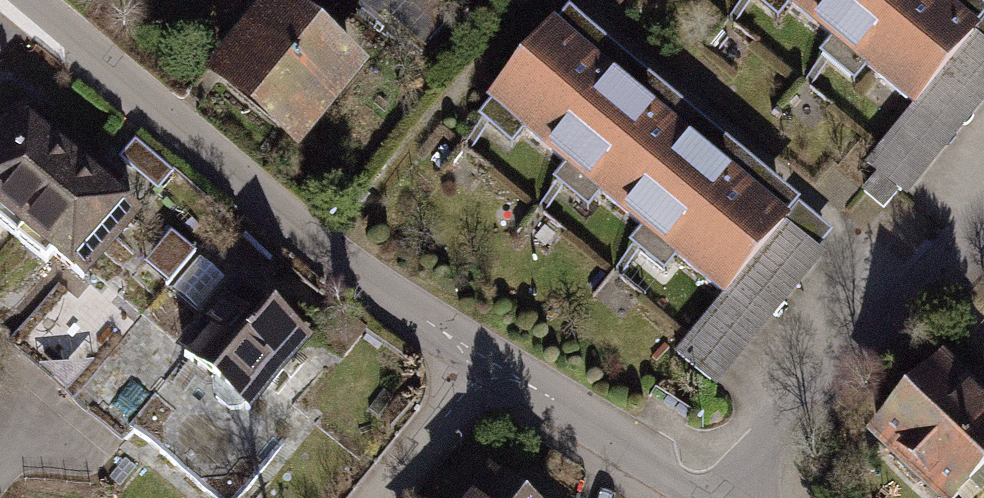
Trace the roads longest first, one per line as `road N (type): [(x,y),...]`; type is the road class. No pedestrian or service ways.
road 1 (residential): [(25,0),(317,250),(488,357)]
road 2 (residential): [(488,357),(700,497)]
road 3 (residential): [(377,497),(488,357)]

